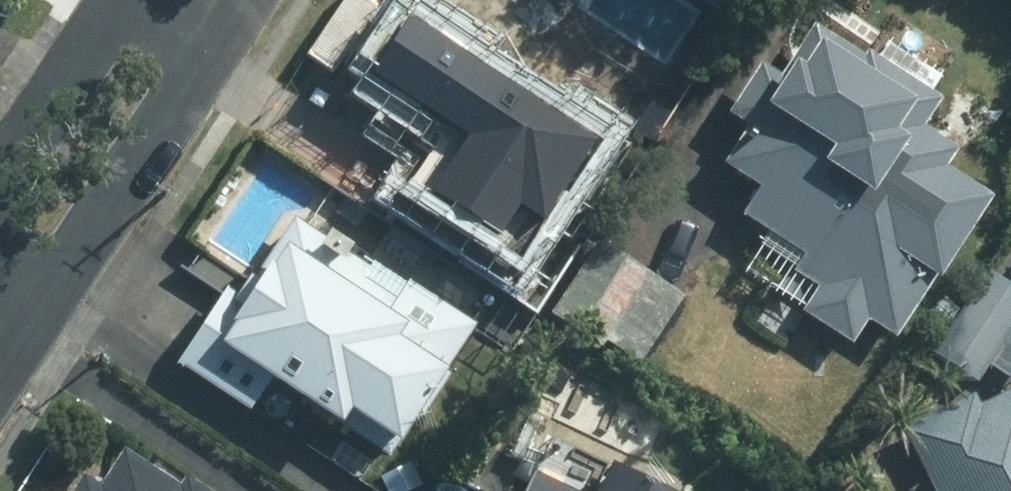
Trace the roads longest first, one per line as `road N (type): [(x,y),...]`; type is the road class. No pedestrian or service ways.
road 1 (residential): [(240,0),(0,368)]
road 2 (residential): [(0,180),(118,0)]

